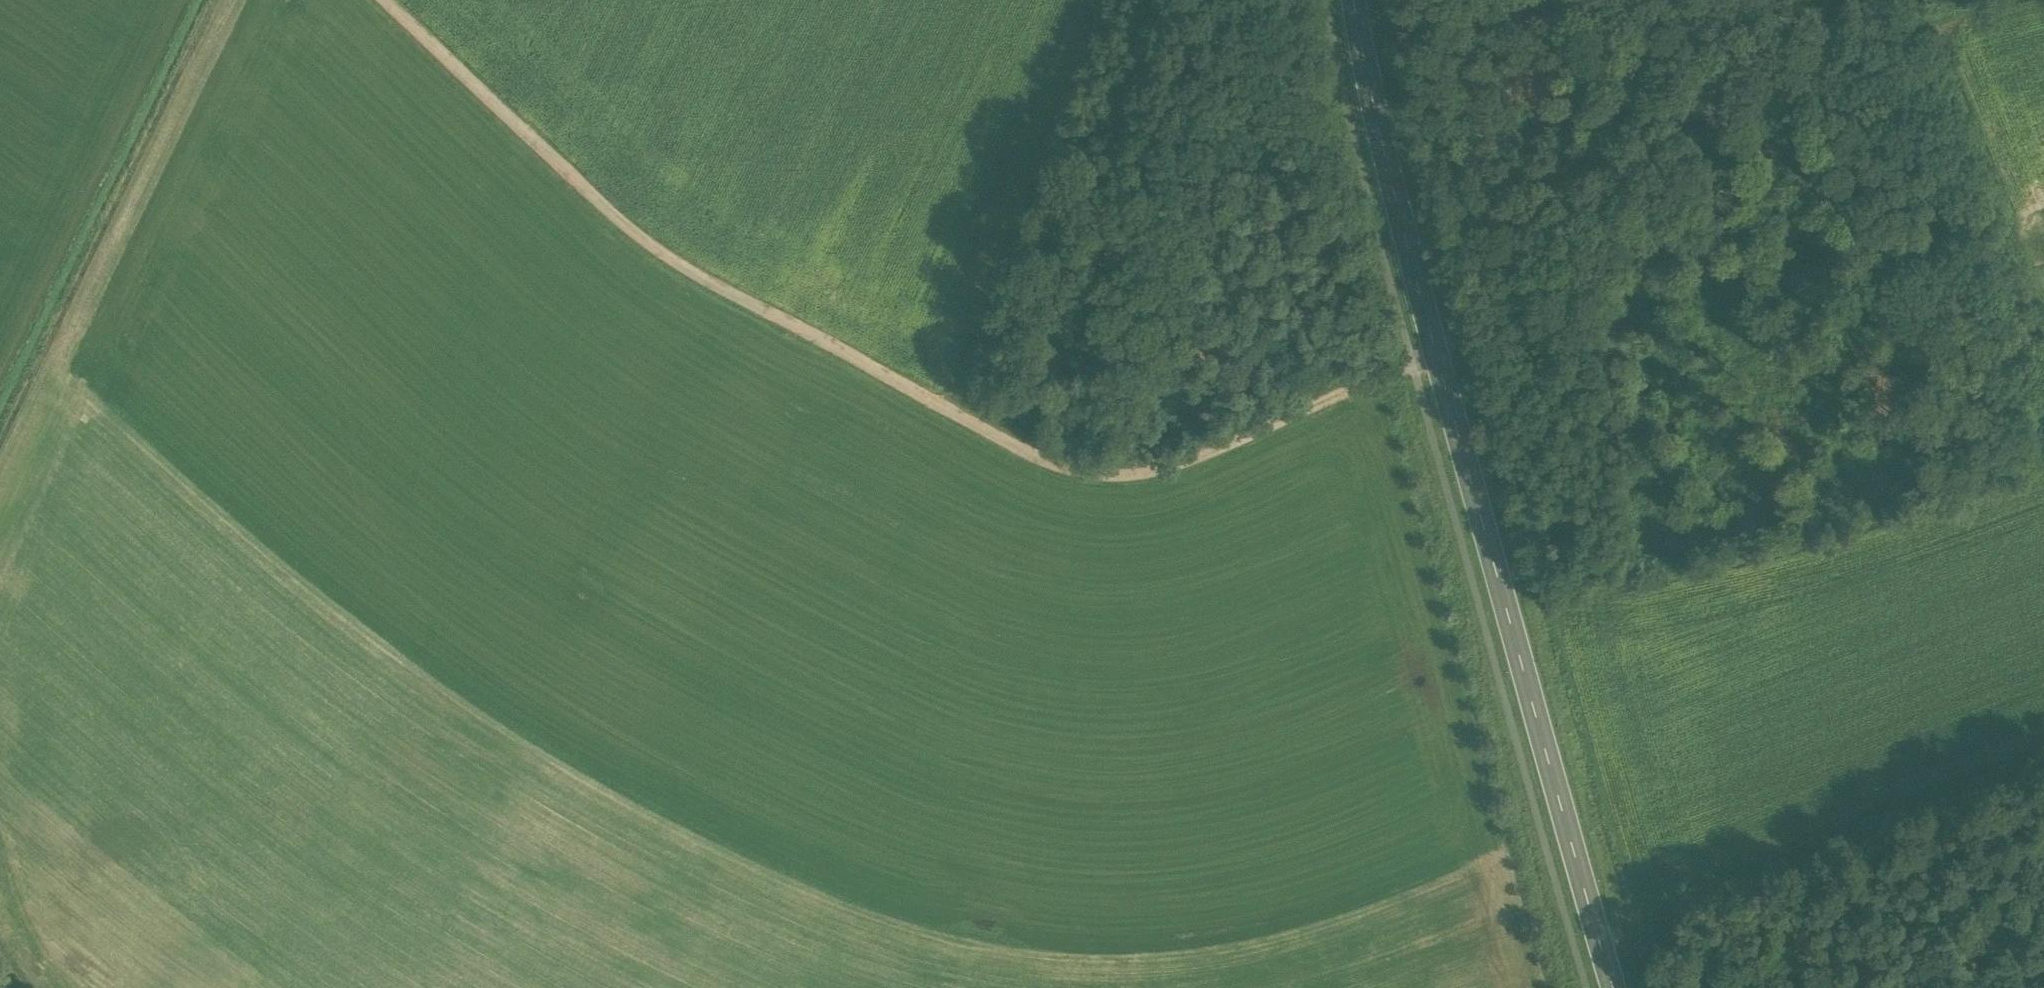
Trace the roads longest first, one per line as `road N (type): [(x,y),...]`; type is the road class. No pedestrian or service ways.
road 1 (track): [(391,0),(640,235),(708,282),(1066,467),(1143,475),(1436,358)]
road 2 (tertiary): [(1353,0),(1436,358),(1614,987)]

